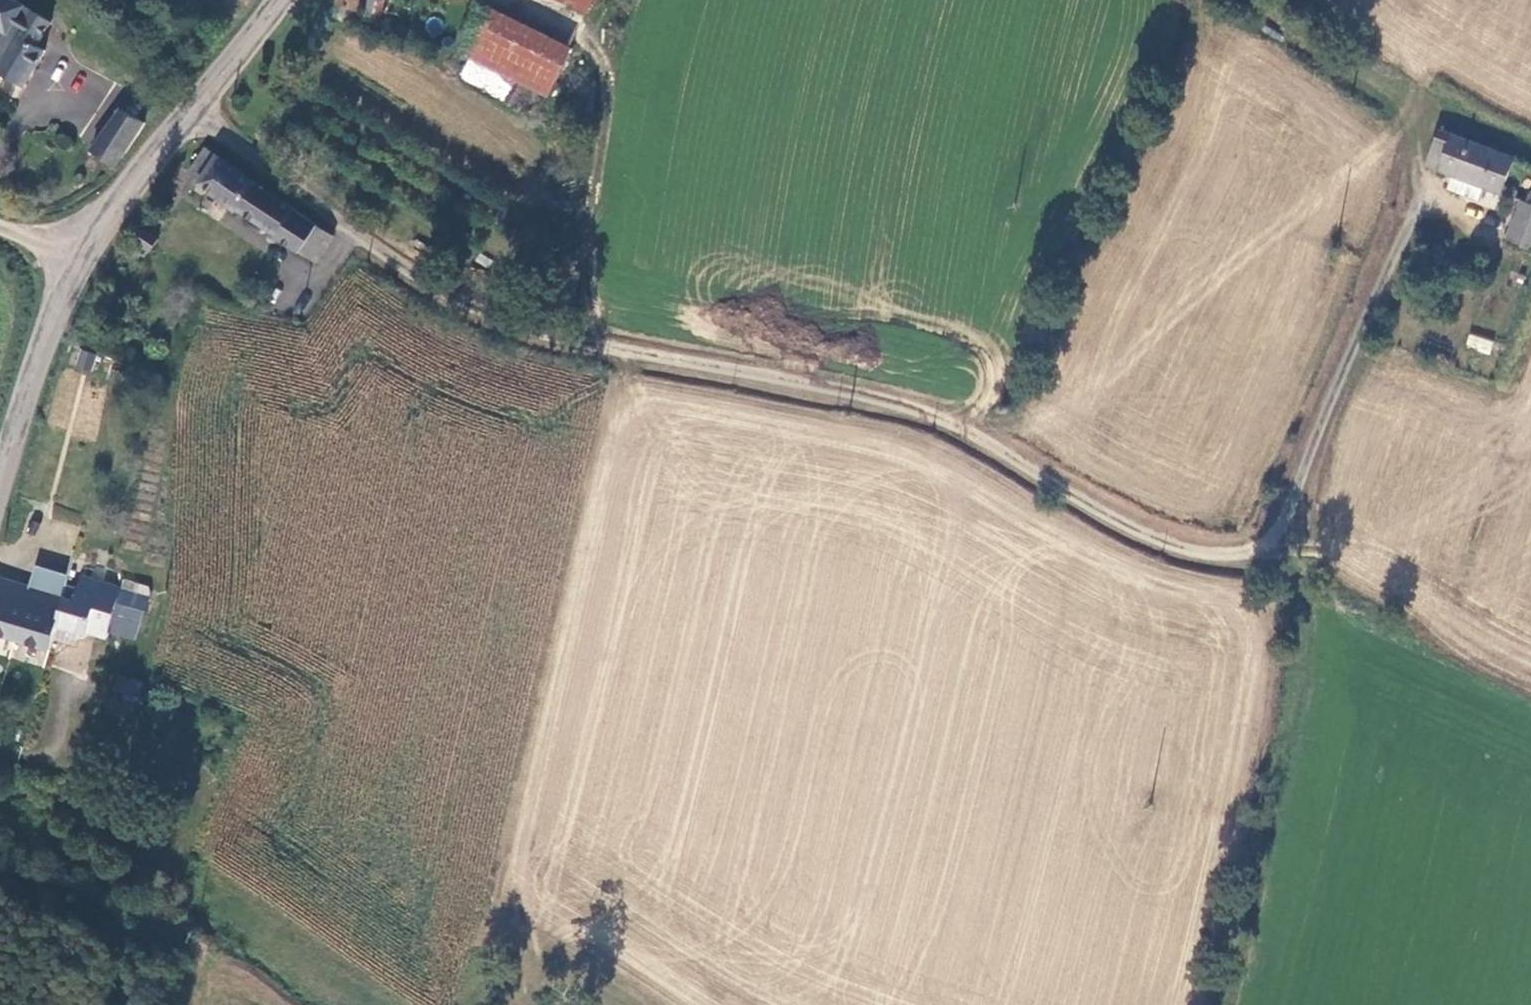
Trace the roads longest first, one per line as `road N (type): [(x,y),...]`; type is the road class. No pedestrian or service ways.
road 1 (unclassified): [(192,109),(422,280),(508,322),(926,409),(977,432),(1119,524),(1180,551),(1229,553),(1260,544),(1288,509),(1420,200)]
road 2 (track): [(1264,0),(1399,104),(1420,200)]
road 3 (tertiary): [(0,471),(75,256)]
road 4 (tertiary): [(75,256),(192,109)]
road 5 (tertiary): [(192,109),(277,0)]

